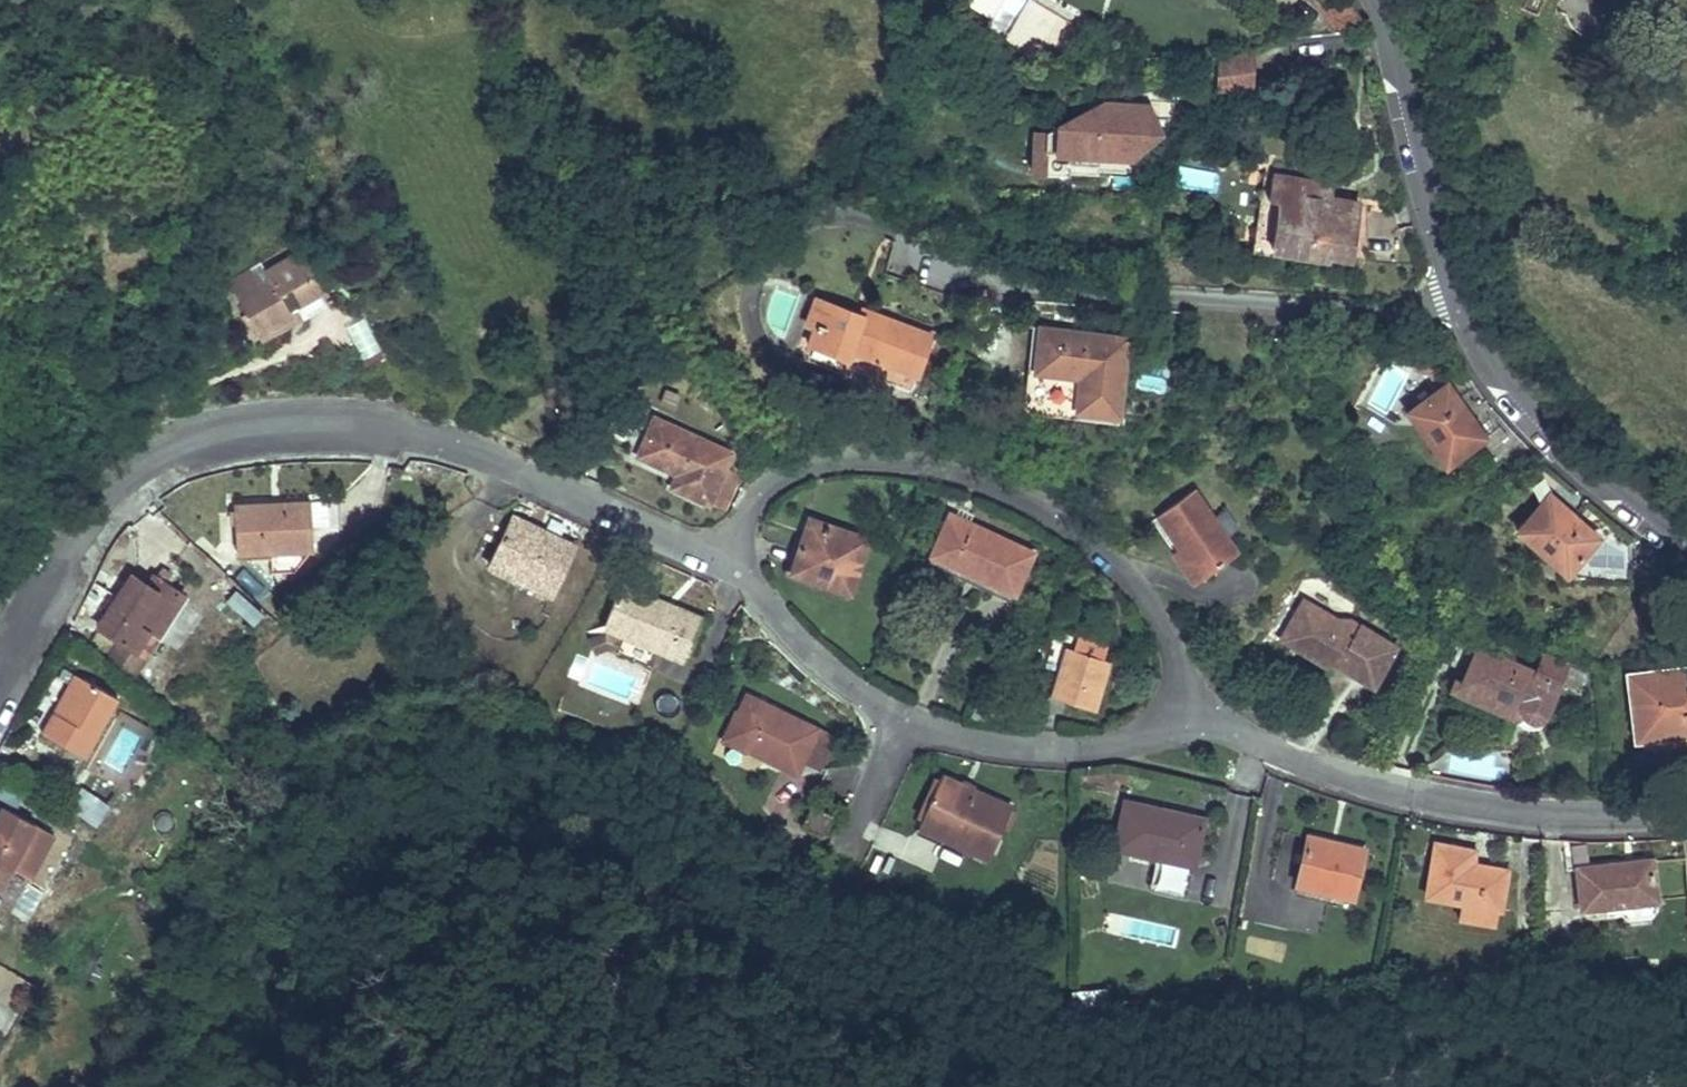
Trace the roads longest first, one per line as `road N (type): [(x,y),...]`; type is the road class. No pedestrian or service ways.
road 1 (residential): [(0,664),(63,550),(119,484),(222,435),(304,424),(404,434),(483,454),(676,539),(728,551)]
road 2 (residential): [(1189,709),(1165,628),(1132,580),(1037,507),(965,476),(891,461),(818,464),(779,480),(728,551)]
road 3 (residential): [(928,265),(1047,298),(1384,305),(1454,293)]
road 4 (residential): [(1189,709),(1302,762),(1409,794),(1520,812),(1686,808)]
road 5 (residential): [(1686,545),(1581,457),(1490,358),(1454,293)]
road 6 (residential): [(1454,293),(1421,128),(1382,0)]
road 7 (residential): [(904,723),(971,741),(1065,750),(1132,742),(1189,709)]
road 8 (residential): [(728,551),(802,648),(904,723)]
road 9 (residential): [(845,861),(904,723)]

